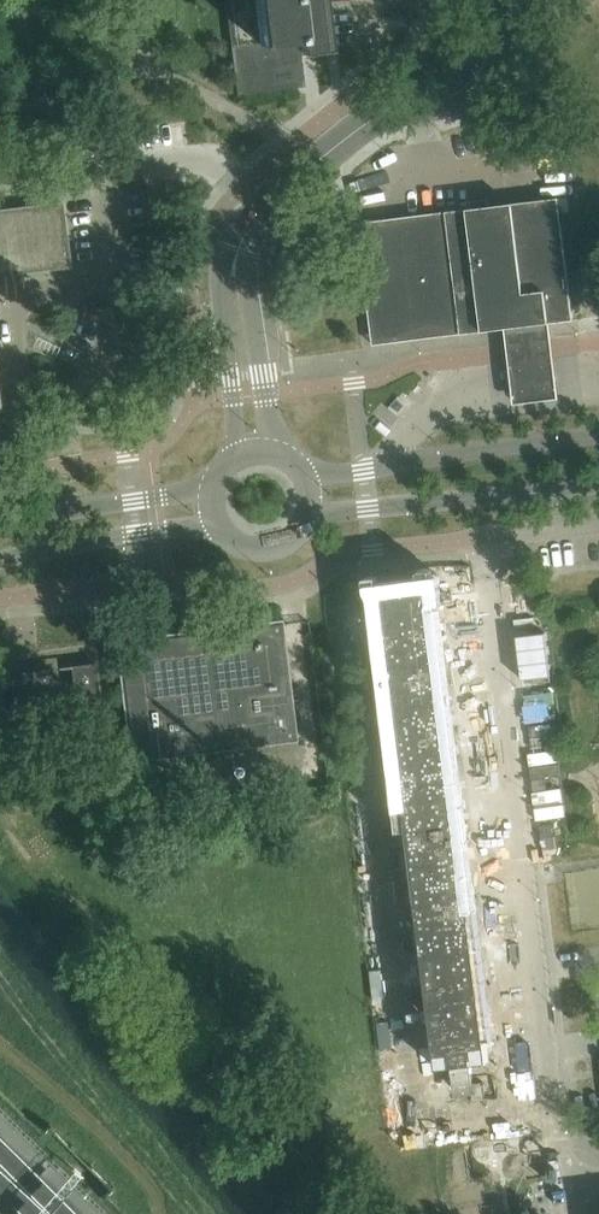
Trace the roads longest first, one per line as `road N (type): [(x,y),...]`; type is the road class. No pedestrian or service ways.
road 1 (residential): [(560,1184),(481,537),(598,523)]
road 2 (unclassified): [(232,268),(267,209),(371,122),(466,86),(494,38),(494,0)]
road 3 (tertiary): [(598,438),(307,479)]
road 4 (tertiary): [(309,516),(598,487)]
road 5 (tertiary): [(0,561),(218,523)]
road 6 (tertiary): [(214,489),(0,524)]
road 7 (unclassified): [(274,452),(252,293),(232,268)]
road 8 (unclassified): [(232,268),(224,293),(238,457)]

